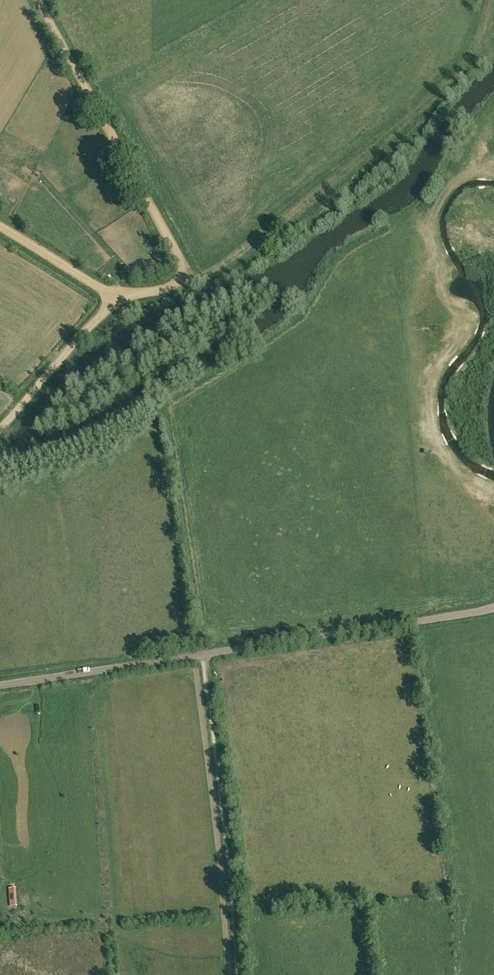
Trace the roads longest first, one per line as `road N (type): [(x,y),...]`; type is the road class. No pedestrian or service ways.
road 1 (unclassified): [(493,607),(0,684)]
road 2 (track): [(489,0),(474,46),(437,96),(238,257),(187,282)]
road 3 (track): [(187,282),(35,0)]
road 4 (track): [(120,298),(0,429)]
road 5 (track): [(0,227),(120,298)]

